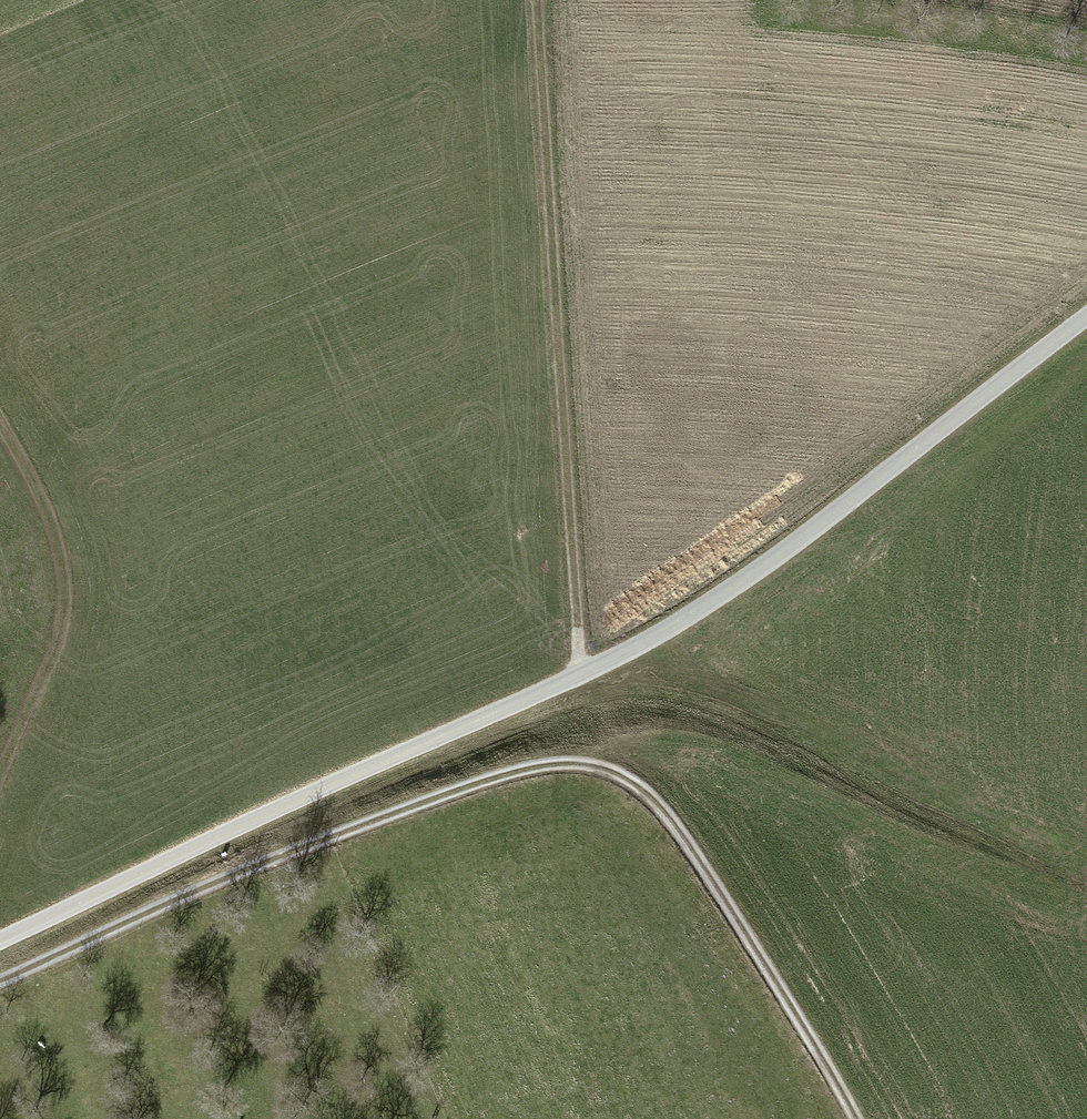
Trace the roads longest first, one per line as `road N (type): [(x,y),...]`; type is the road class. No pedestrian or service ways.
road 1 (tertiary): [(1086,326),(726,597),(579,680),(0,947)]
road 2 (track): [(0,981),(263,863),(516,774),(583,765),(650,796),(702,866),(851,1118)]
road 3 (track): [(579,680),(541,0)]
road 4 (track): [(583,765),(645,743),(697,748),(784,779),(915,848),(1086,913)]
road 5 (track): [(0,799),(53,649),(57,581),(45,521),(0,442)]

